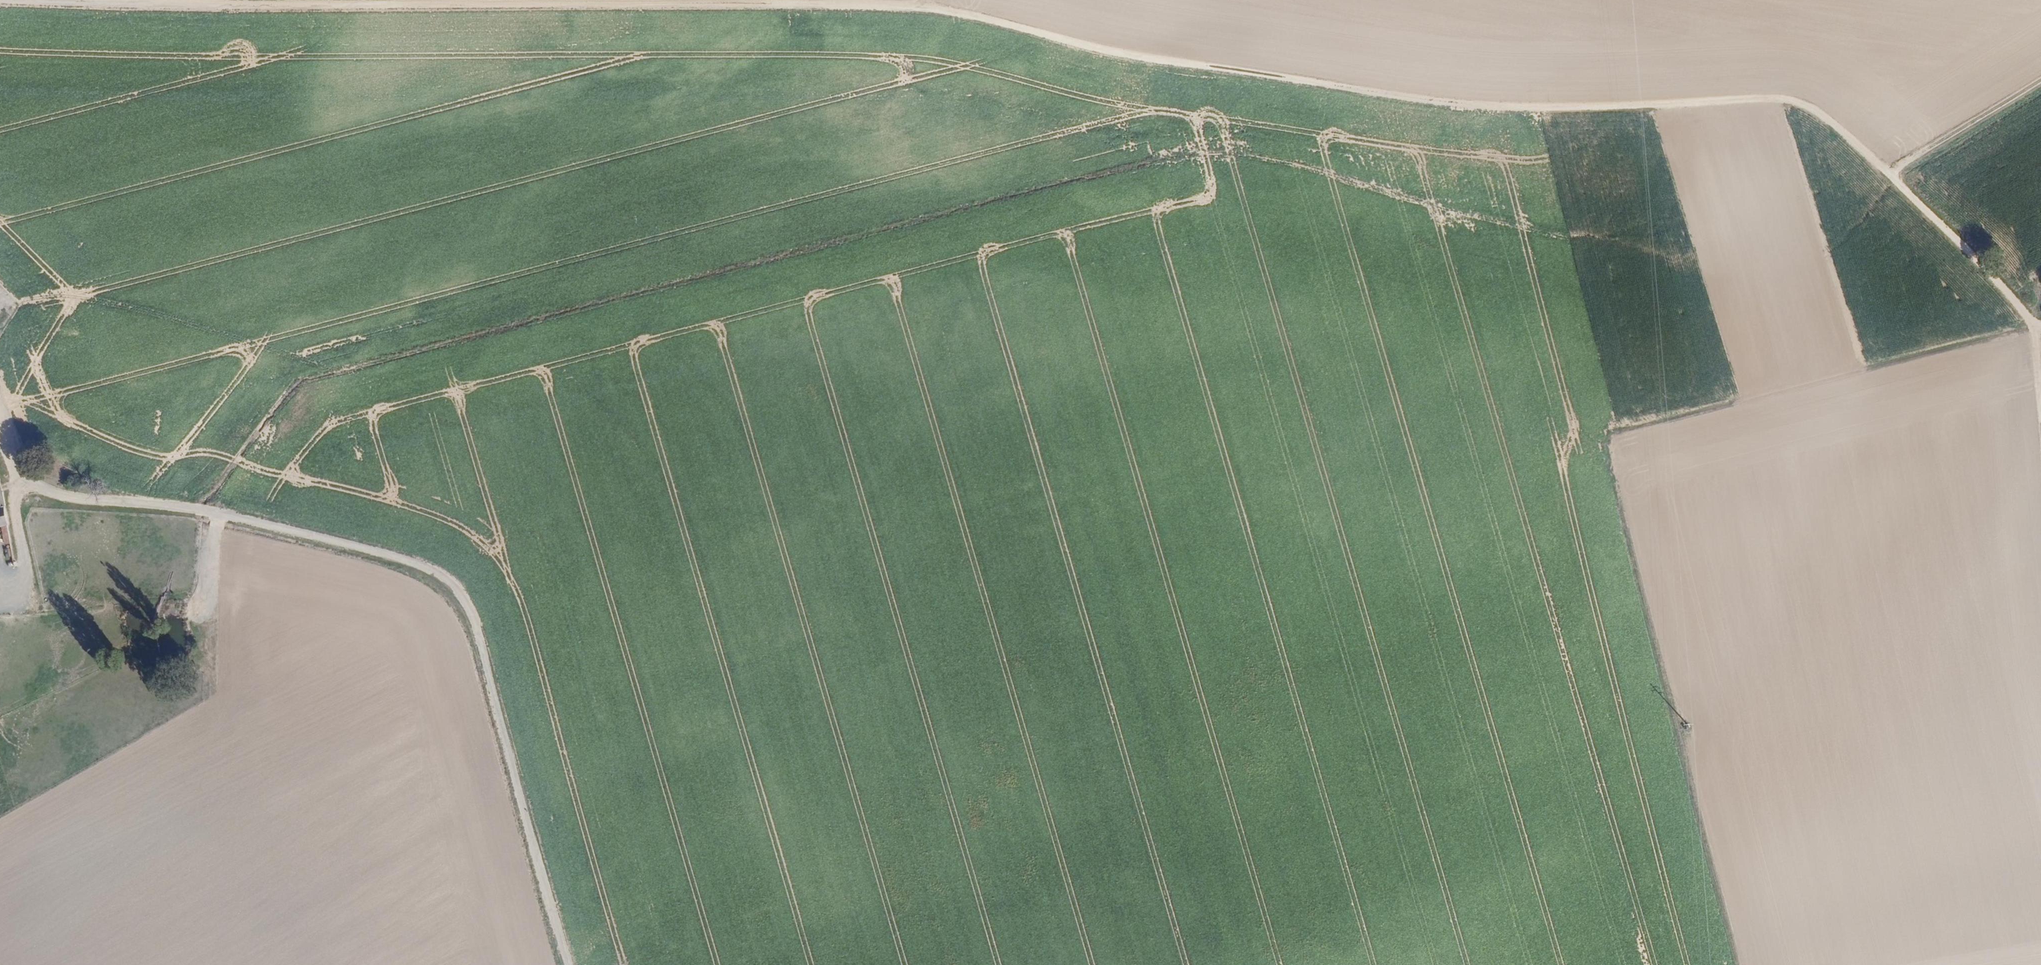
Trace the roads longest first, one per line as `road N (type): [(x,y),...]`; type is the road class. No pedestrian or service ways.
road 1 (track): [(2033,328),(1982,260),(1893,174),(1830,120),(1795,102),(1581,109),(1463,103),(1206,69),(923,8)]
road 2 (track): [(0,438),(16,475),(33,490),(234,518),(387,556),(448,583),(477,631),(575,964)]
road 3 (track): [(923,8),(68,0)]
road 4 (track): [(1893,174),(2040,80)]

